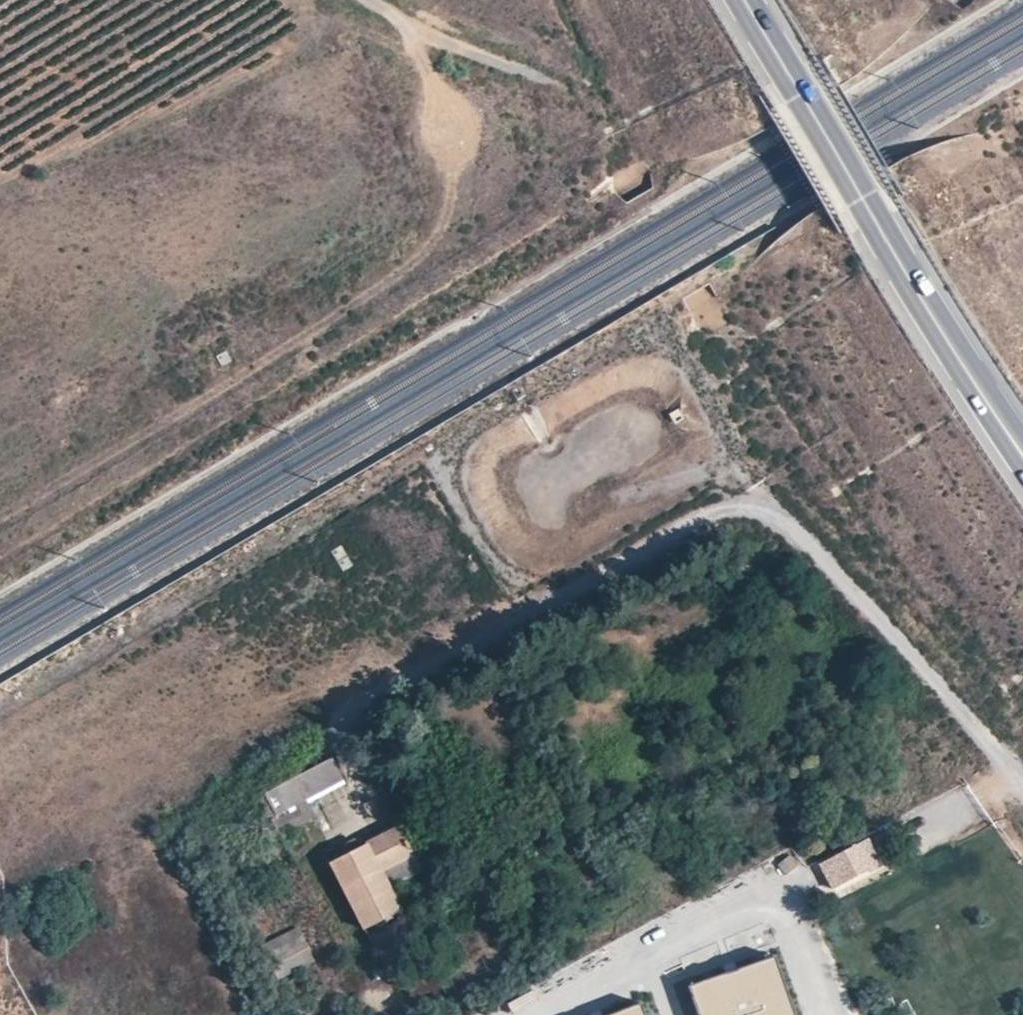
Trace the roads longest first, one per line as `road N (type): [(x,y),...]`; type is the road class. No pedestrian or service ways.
road 1 (track): [(337,738),(389,683),(690,530),(748,517),(794,542),(1022,795)]
road 2 (tertiary): [(1022,462),(738,0)]
road 3 (unclassified): [(366,0),(537,77)]

